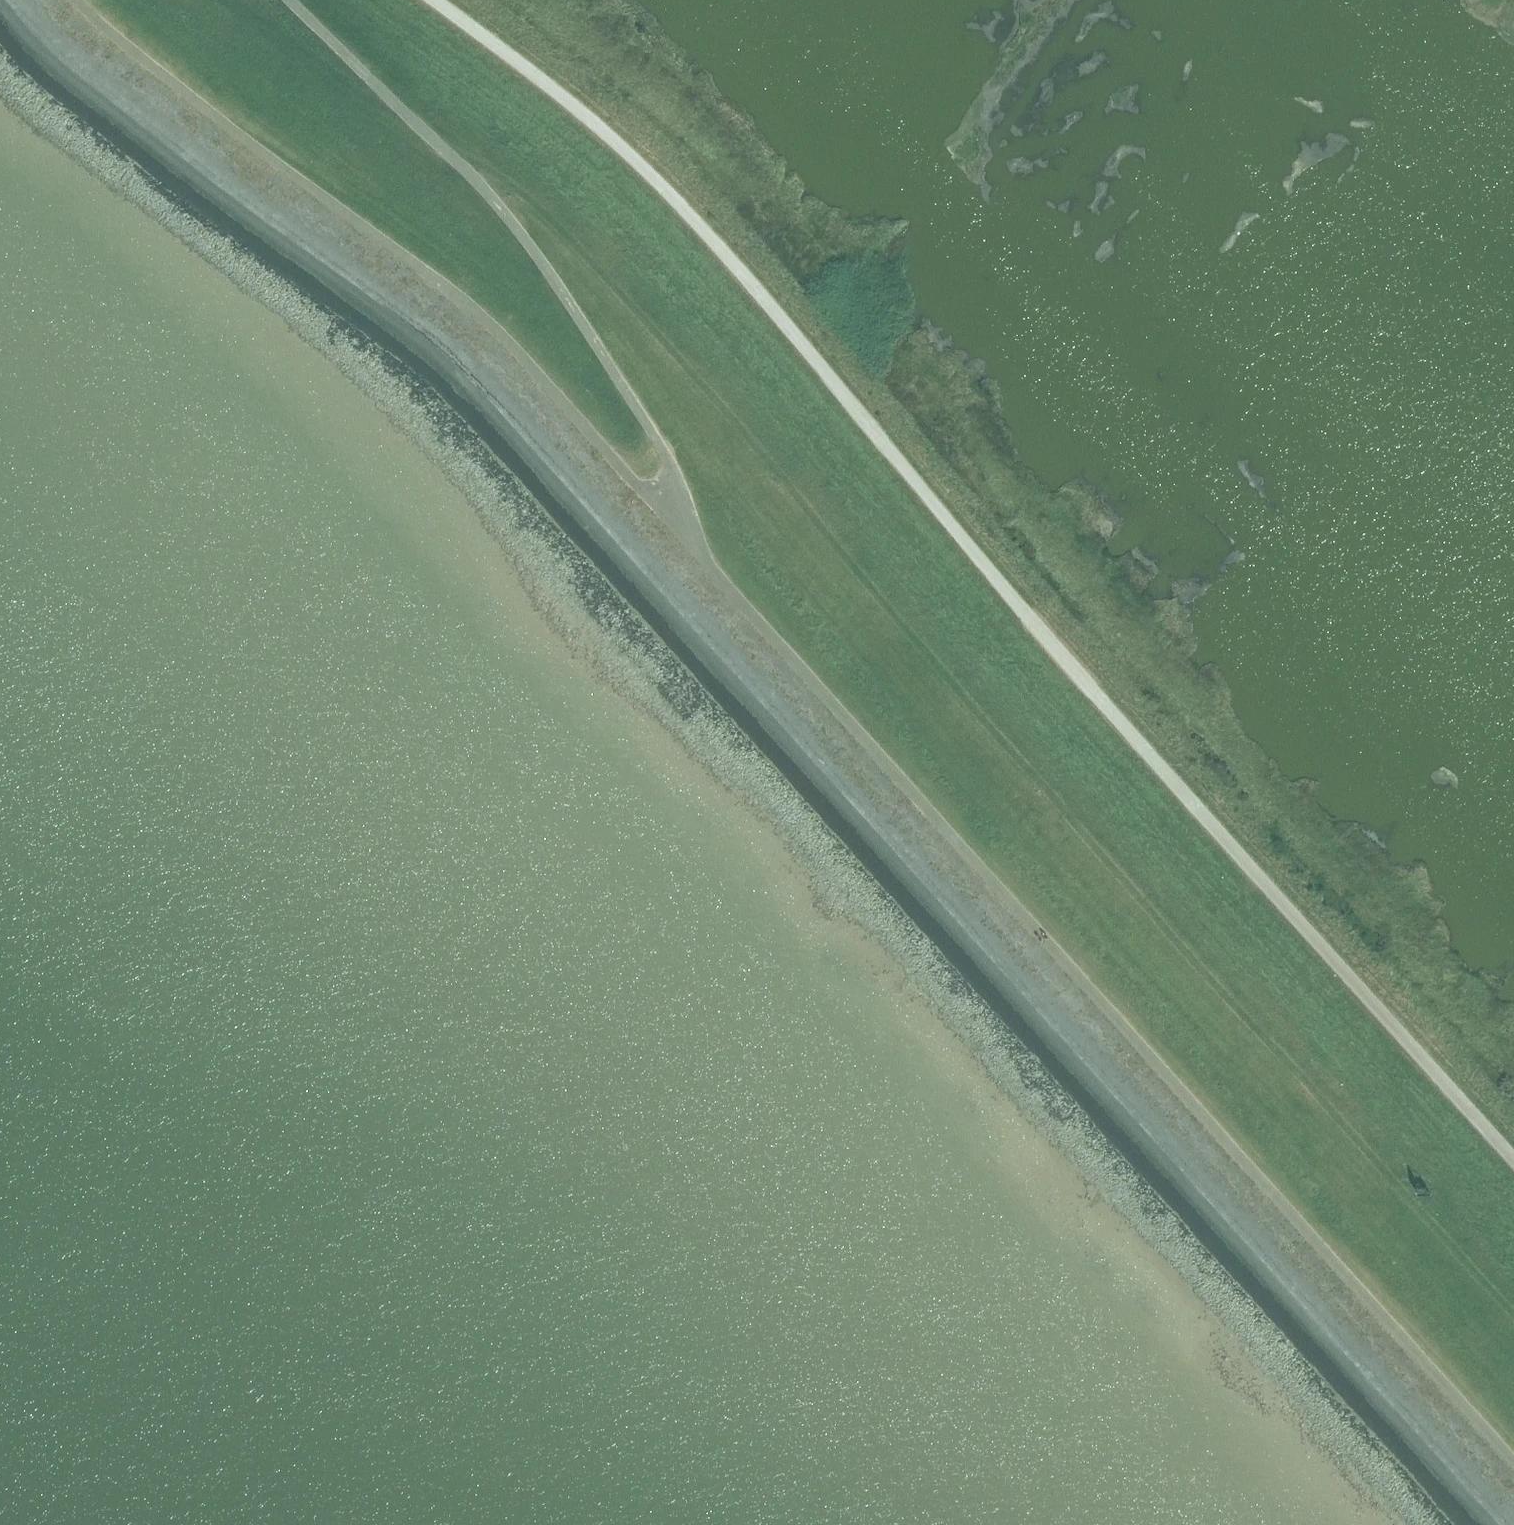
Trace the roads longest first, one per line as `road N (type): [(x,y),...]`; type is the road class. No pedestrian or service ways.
road 1 (track): [(1513,1158),(663,182),(582,107),(440,0)]

